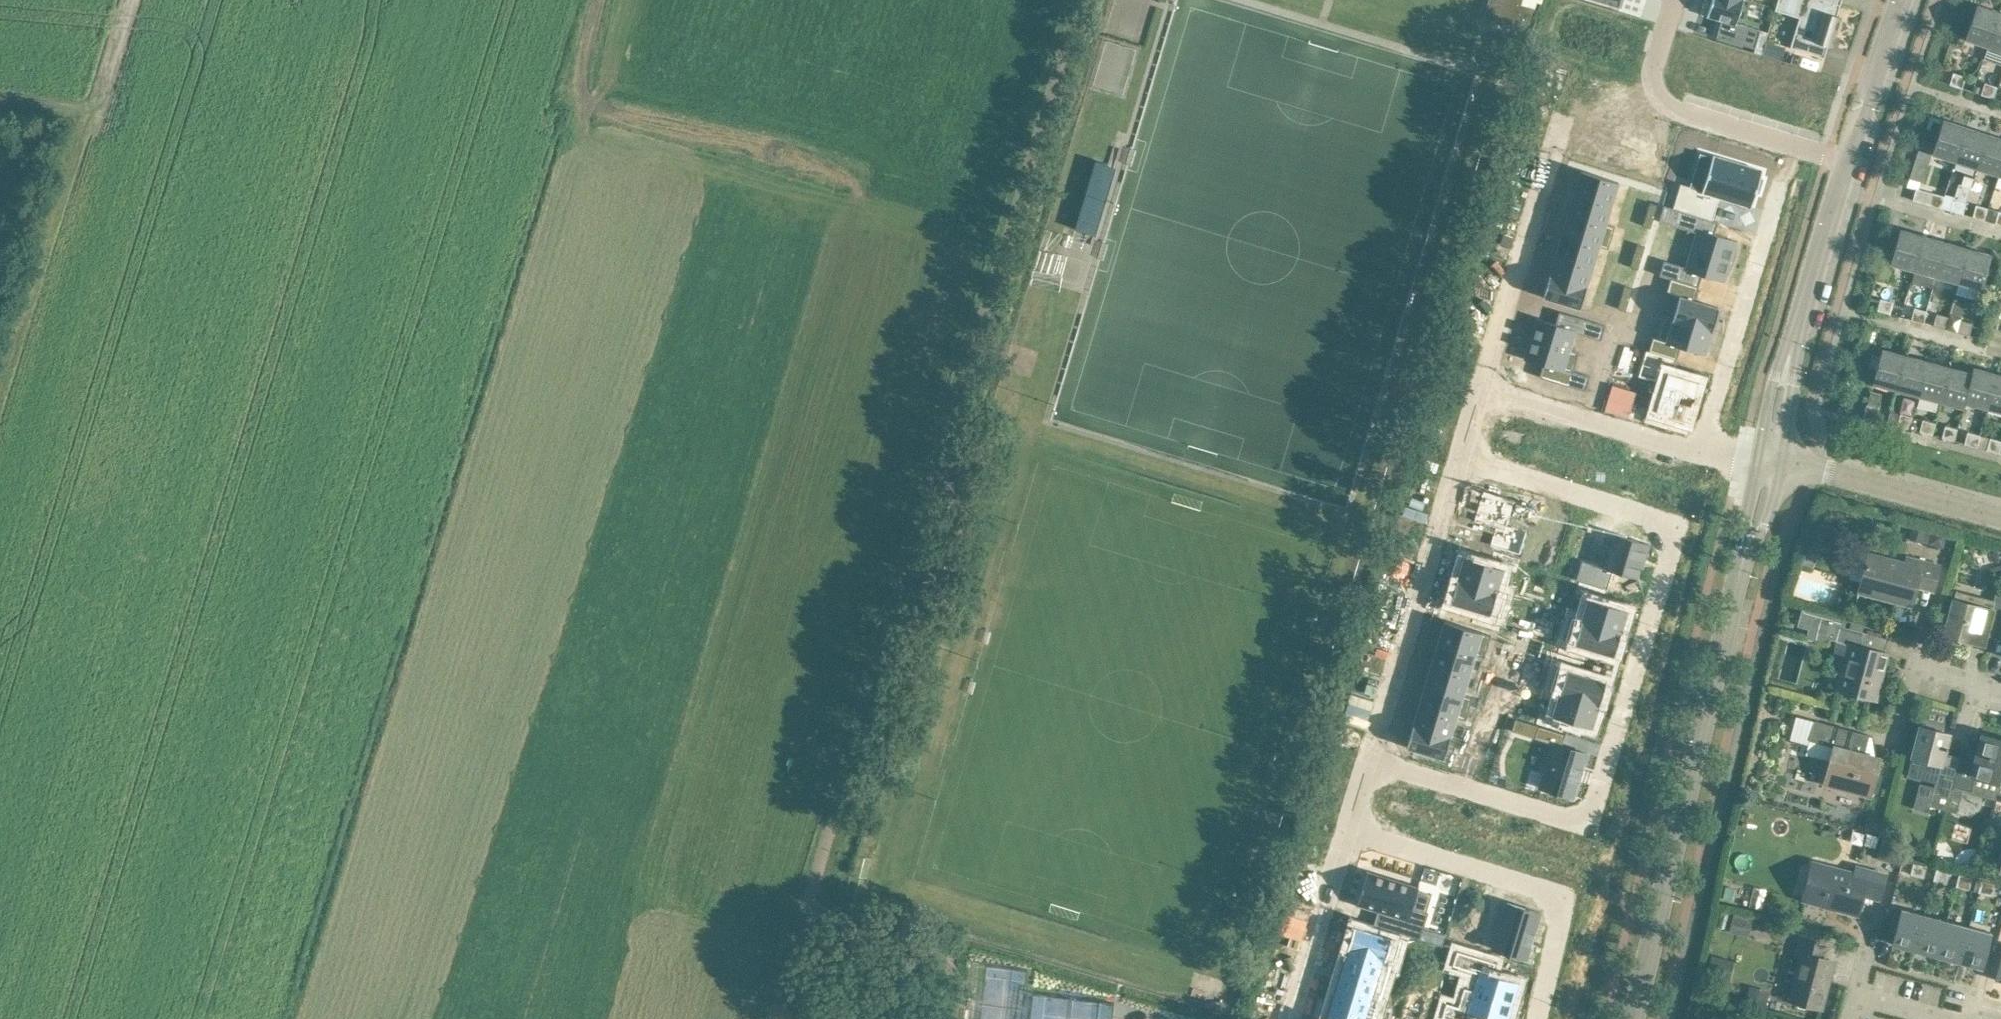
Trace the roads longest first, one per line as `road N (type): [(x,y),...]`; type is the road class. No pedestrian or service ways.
road 1 (residential): [(1369,759),(1566,816),(1584,815),(1594,803),(1668,552),(1666,531),(1462,461)]
road 2 (tertiary): [(1634,1018),(1744,554)]
road 3 (residential): [(952,419),(1077,0)]
road 4 (unclassified): [(773,1018),(890,628)]
road 5 (residential): [(1537,1018),(1560,902),(1346,831)]
road 6 (residential): [(1462,461),(1369,759)]
road 7 (residential): [(1844,173),(1828,156),(1666,107),(1652,76),(1673,0)]
road 8 (residential): [(1566,115),(1484,388)]
road 9 (residential): [(1783,183),(1699,453)]
road 10 (residential): [(1484,388),(1699,453)]
road 11 (unclassified): [(2000,517),(1784,463)]
road 12 (residential): [(1346,831),(1288,1018)]
road 13 (tertiary): [(1790,353),(1844,173)]
road 14 (tertiary): [(1844,173),(1900,0)]
road 15 (residential): [(1867,198),(2000,236)]

